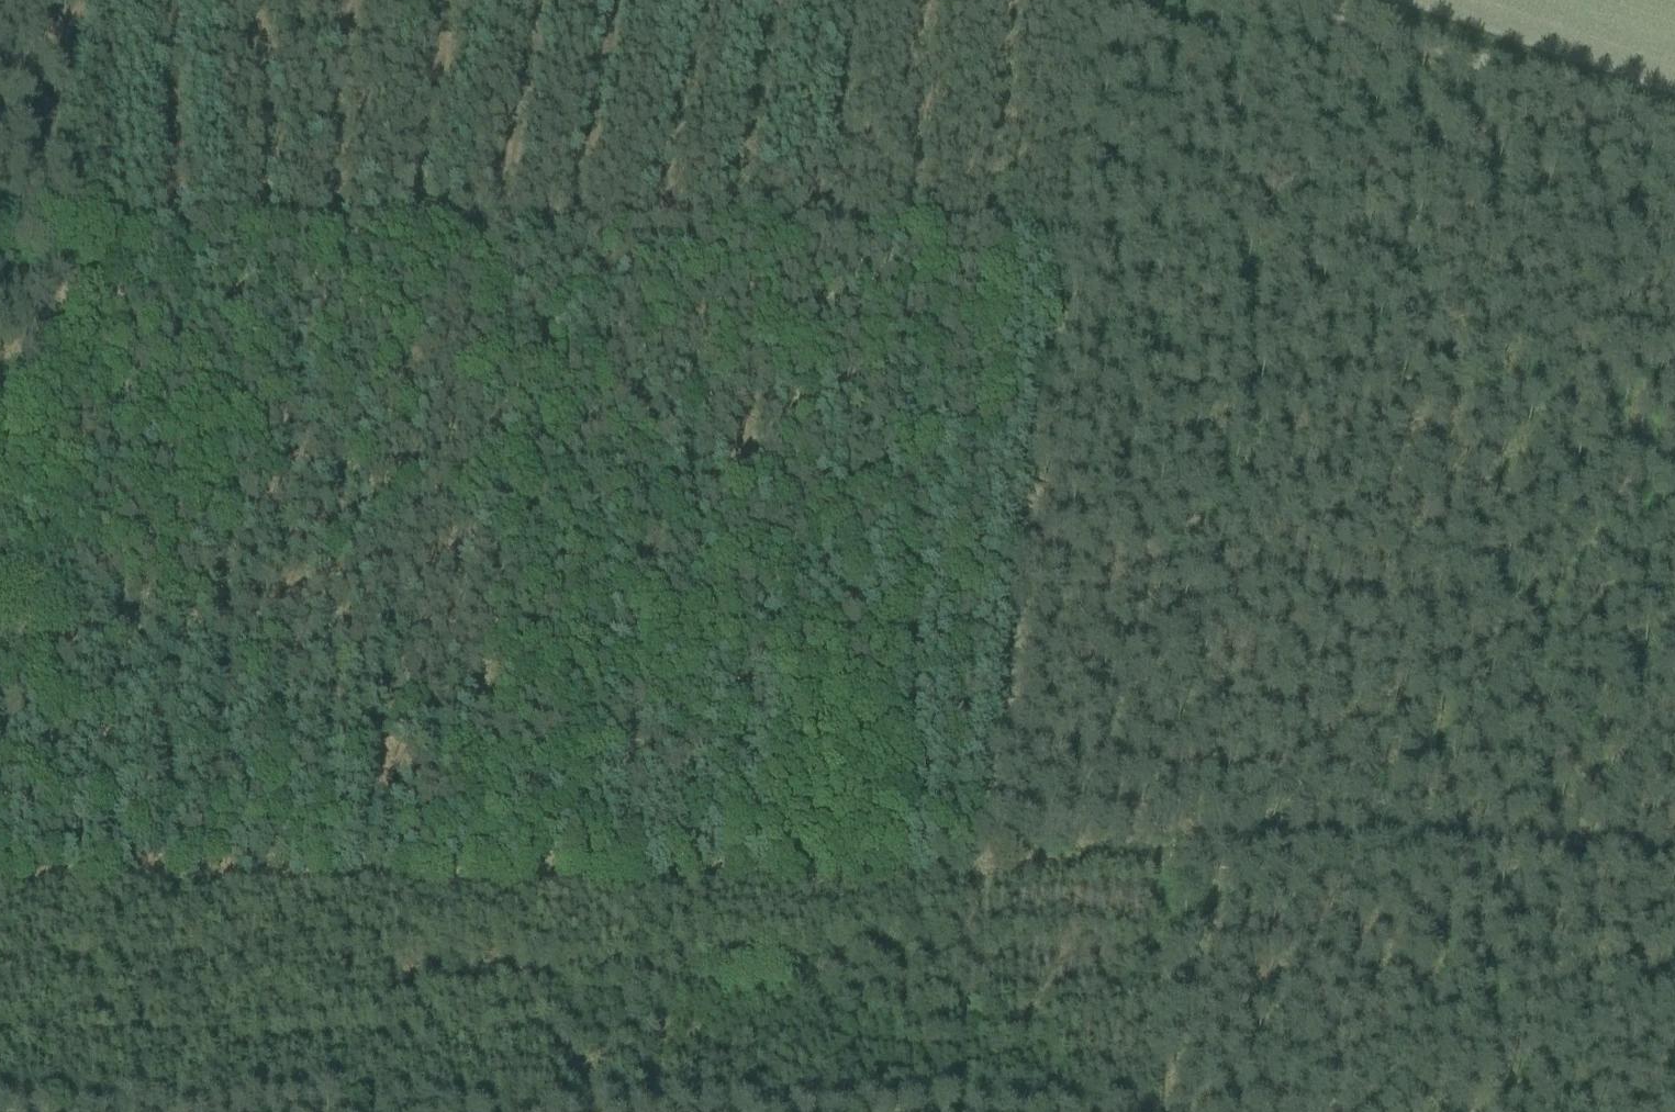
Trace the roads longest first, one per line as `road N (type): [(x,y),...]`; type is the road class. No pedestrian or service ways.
road 1 (track): [(0,888),(505,896),(1674,859)]
road 2 (track): [(1306,0),(1674,127)]

